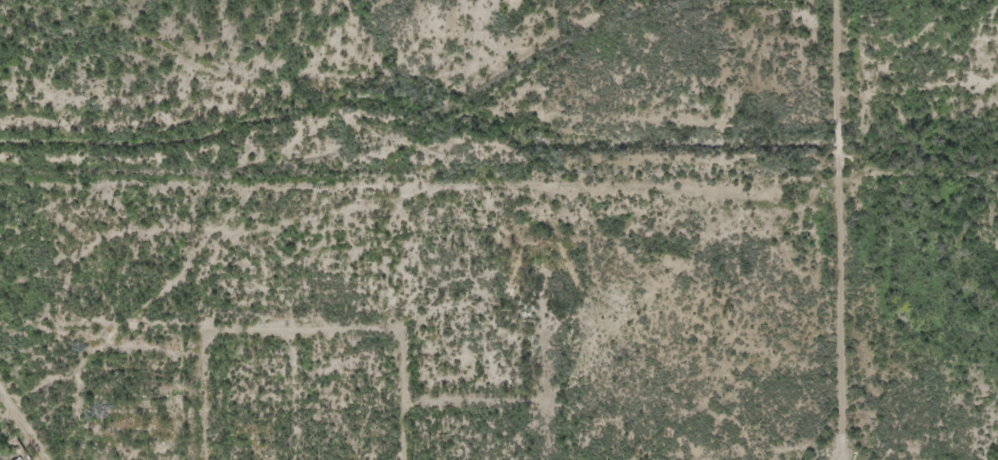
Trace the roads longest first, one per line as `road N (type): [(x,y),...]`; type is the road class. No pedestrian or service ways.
road 1 (track): [(840,0),(845,459)]

